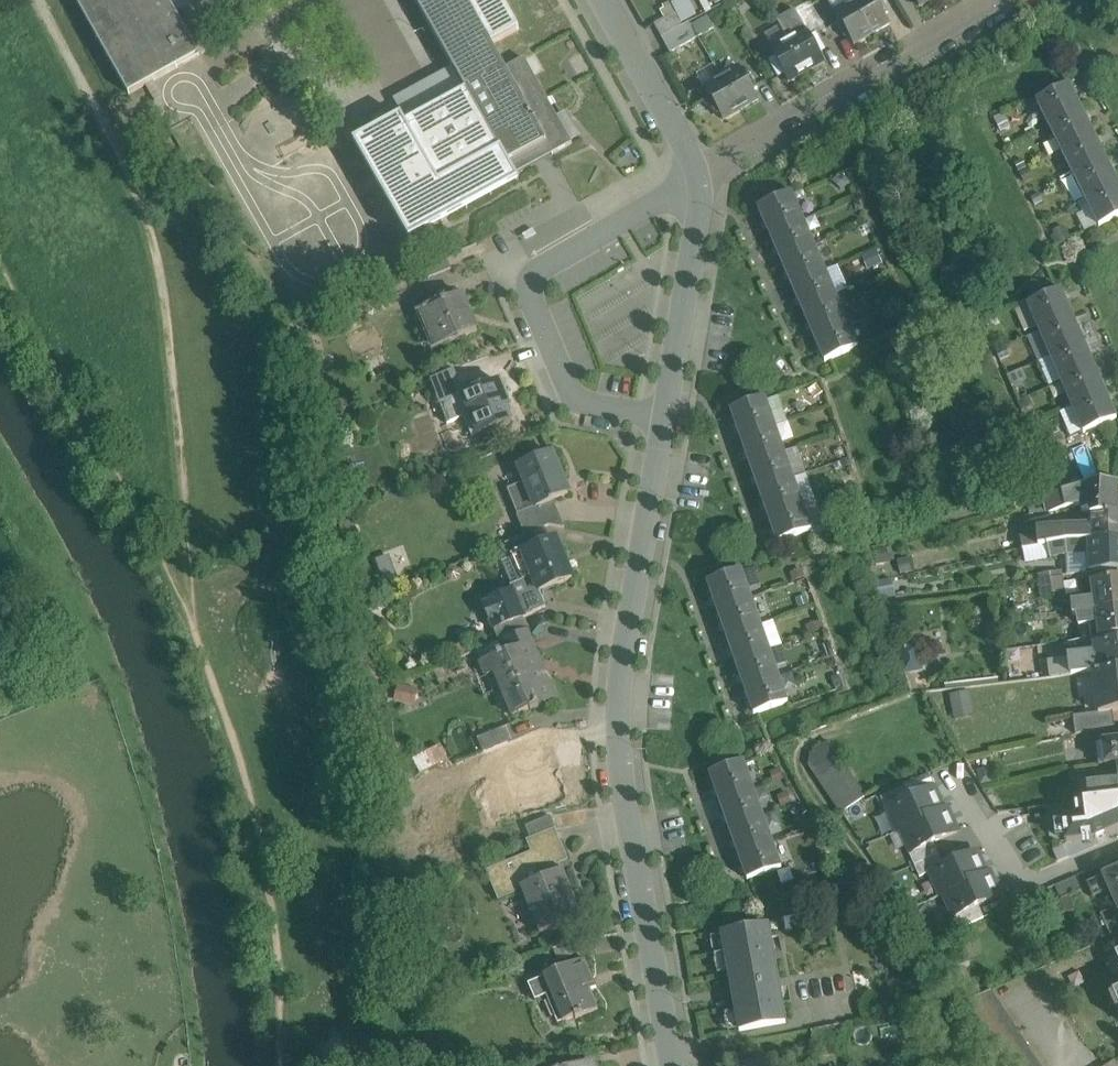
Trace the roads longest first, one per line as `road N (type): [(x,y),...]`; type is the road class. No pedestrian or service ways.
road 1 (residential): [(672,1065),(619,721),(697,230),(694,172)]
road 2 (residential): [(694,172),(1000,0)]
road 3 (residential): [(694,172),(602,0)]

